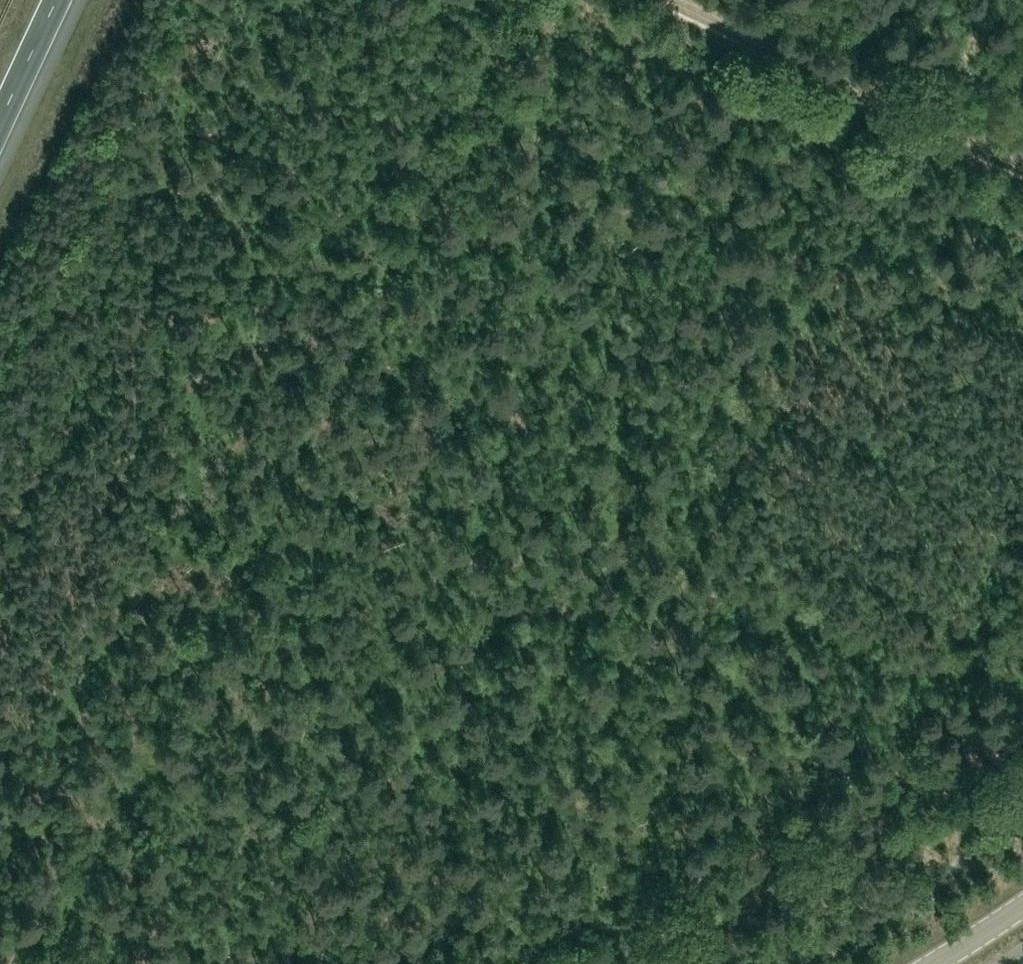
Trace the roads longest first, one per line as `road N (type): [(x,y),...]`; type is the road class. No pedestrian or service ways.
road 1 (track): [(1022,162),(686,0)]
road 2 (motorway): [(0,120),(56,0)]

